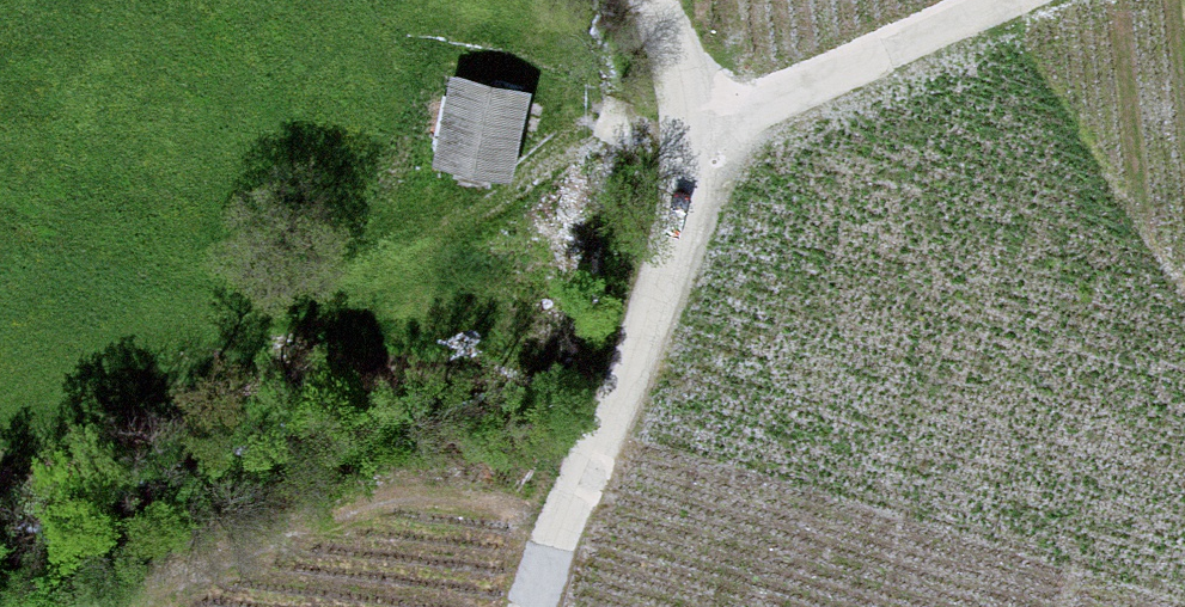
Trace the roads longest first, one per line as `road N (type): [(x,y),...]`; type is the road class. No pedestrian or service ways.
road 1 (track): [(536,606),(557,530),(710,131)]
road 2 (track): [(144,606),(333,520),(412,507),(557,530)]
road 3 (track): [(710,131),(1030,0)]
road 4 (track): [(710,131),(654,0)]

